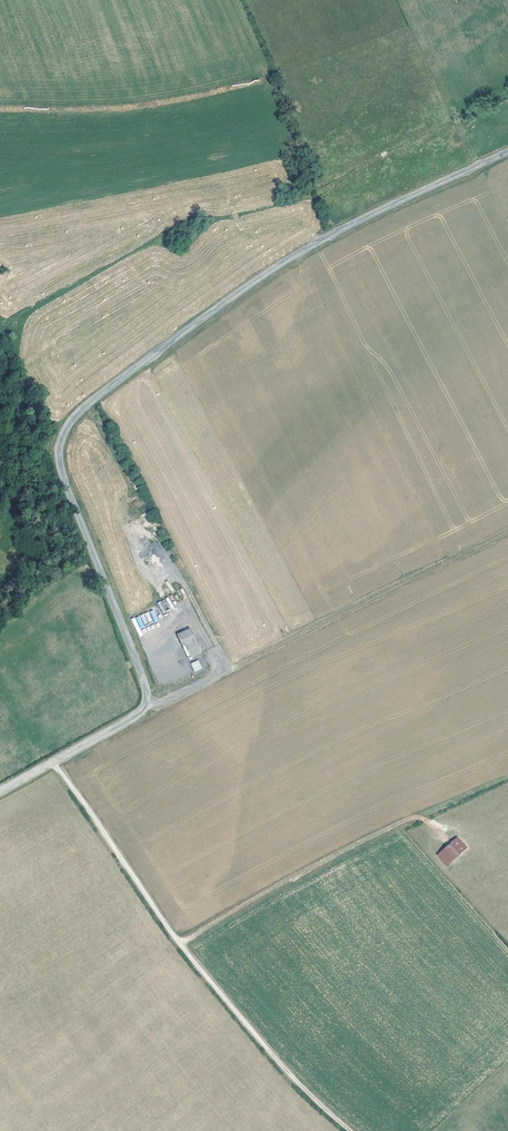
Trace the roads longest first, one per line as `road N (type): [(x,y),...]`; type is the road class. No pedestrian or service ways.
road 1 (tertiary): [(507,152),(285,262),(71,420),(60,443),(62,474),(147,701),(130,720),(0,791)]
road 2 (track): [(53,762),(178,943),(288,1074),(350,1130)]
road 3 (track): [(144,708),(507,532)]
road 4 (track): [(178,943),(312,865),(507,775)]

